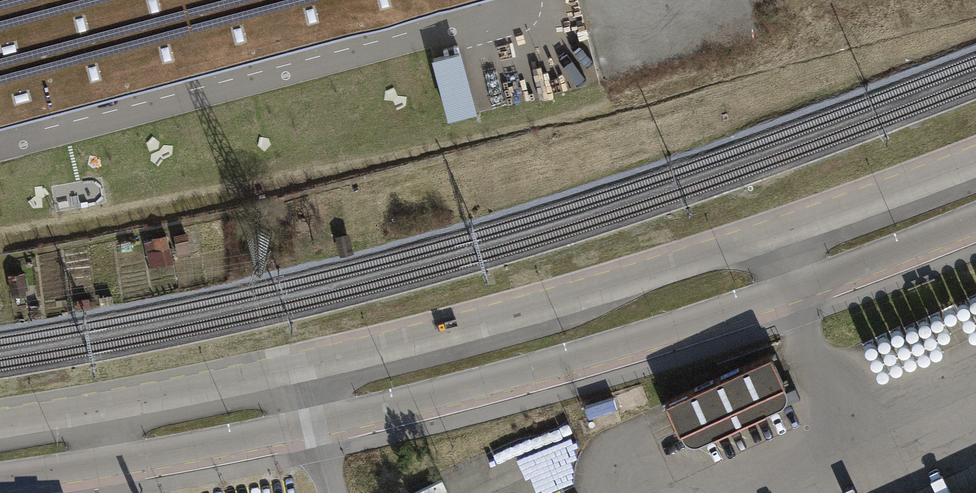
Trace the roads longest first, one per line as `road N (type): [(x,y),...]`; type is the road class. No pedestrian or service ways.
road 1 (primary): [(975,154),(575,296),(289,371),(0,422)]
road 2 (primary): [(0,476),(305,424),(465,385),(783,288),(975,217)]

